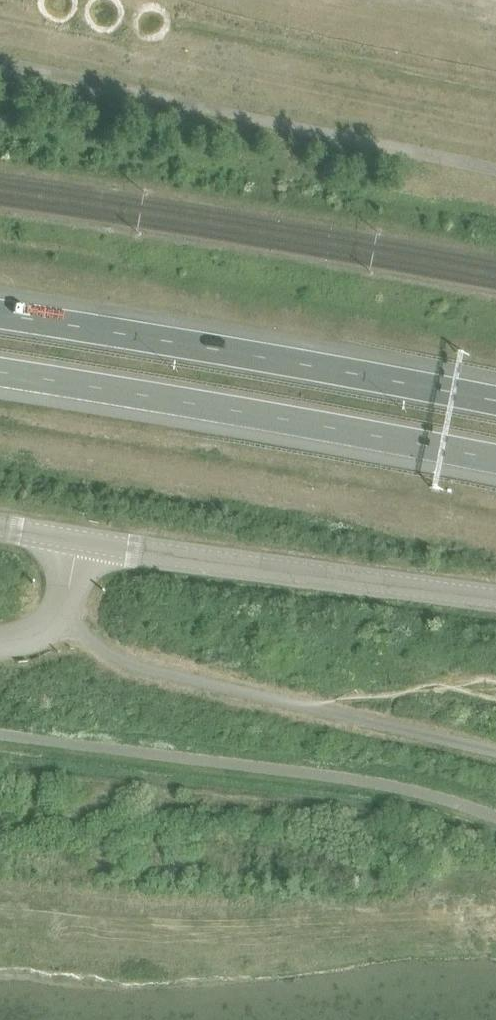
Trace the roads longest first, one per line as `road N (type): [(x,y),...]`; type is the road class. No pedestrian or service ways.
road 1 (trunk): [(0,372),(495,459)]
road 2 (trunk): [(495,400),(0,315)]
road 3 (track): [(16,907),(109,919),(239,922),(495,910)]
road 4 (unclassified): [(495,599),(75,540)]

